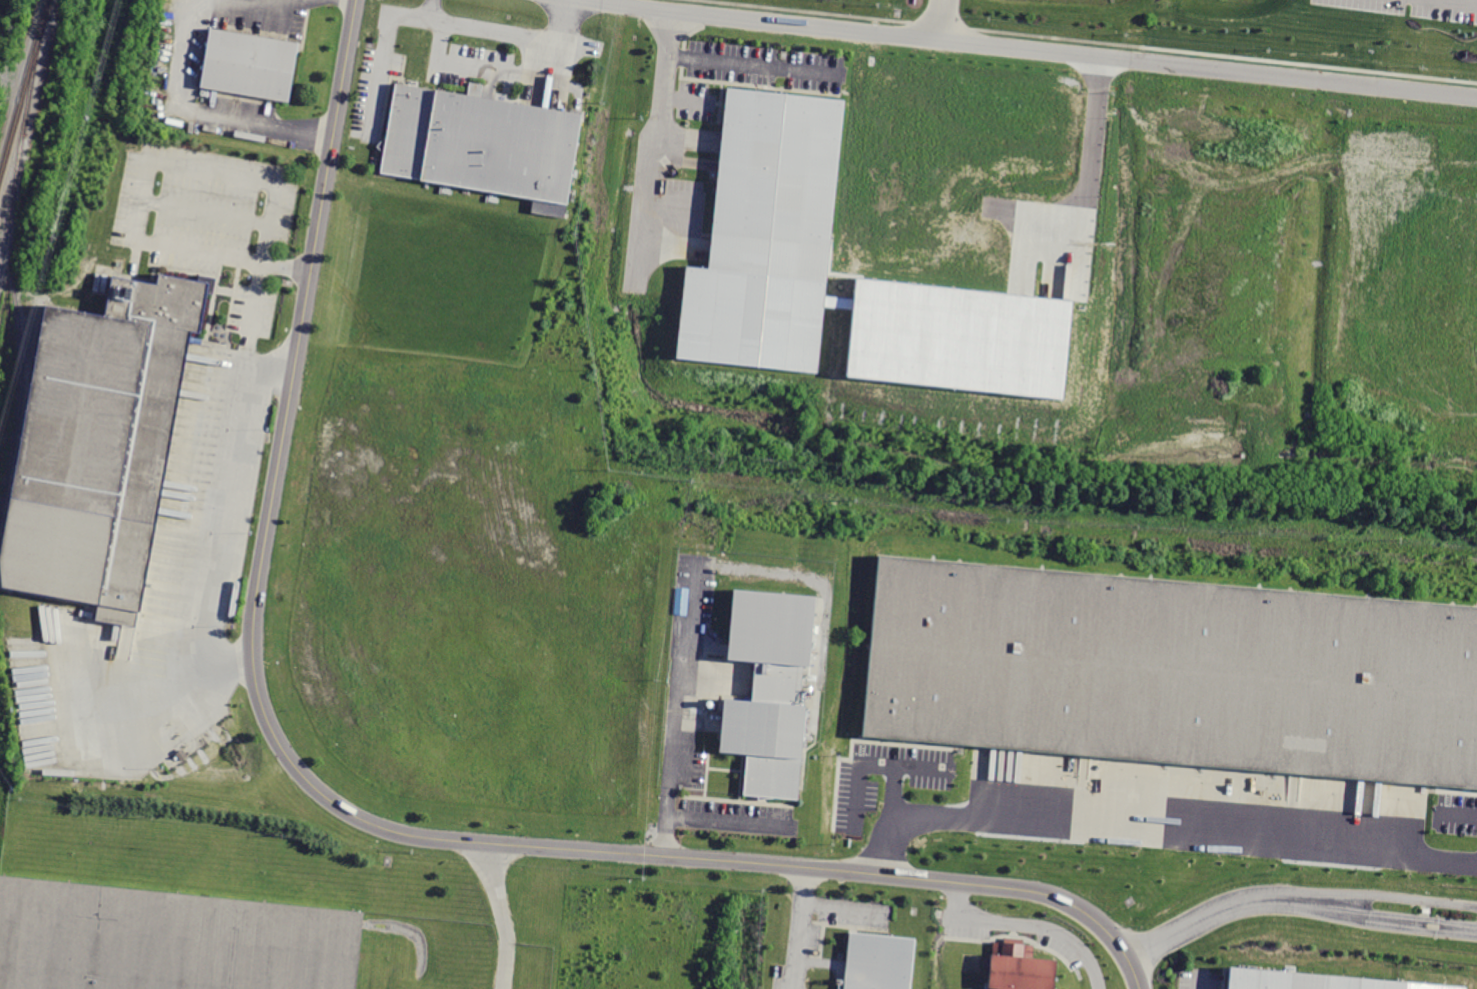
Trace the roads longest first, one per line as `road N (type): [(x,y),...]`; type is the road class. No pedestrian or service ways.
road 1 (residential): [(357,0),(254,606),(256,691),(287,756),(338,807),(406,837),(1050,894),(1105,927),(1140,988)]
road 2 (residential): [(587,0),(1476,97)]

